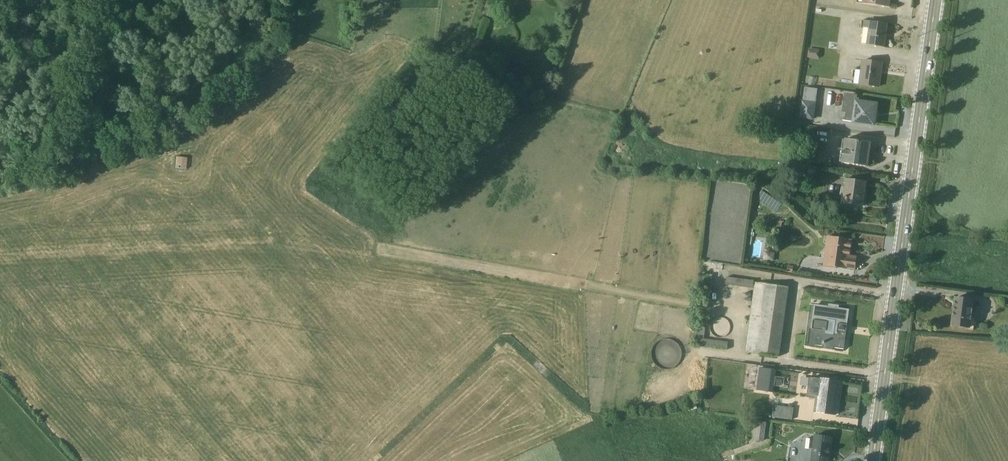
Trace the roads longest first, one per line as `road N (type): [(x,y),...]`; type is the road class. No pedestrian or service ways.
road 1 (track): [(0,252),(289,238),(703,309)]
road 2 (primary): [(873,460),(936,0)]

